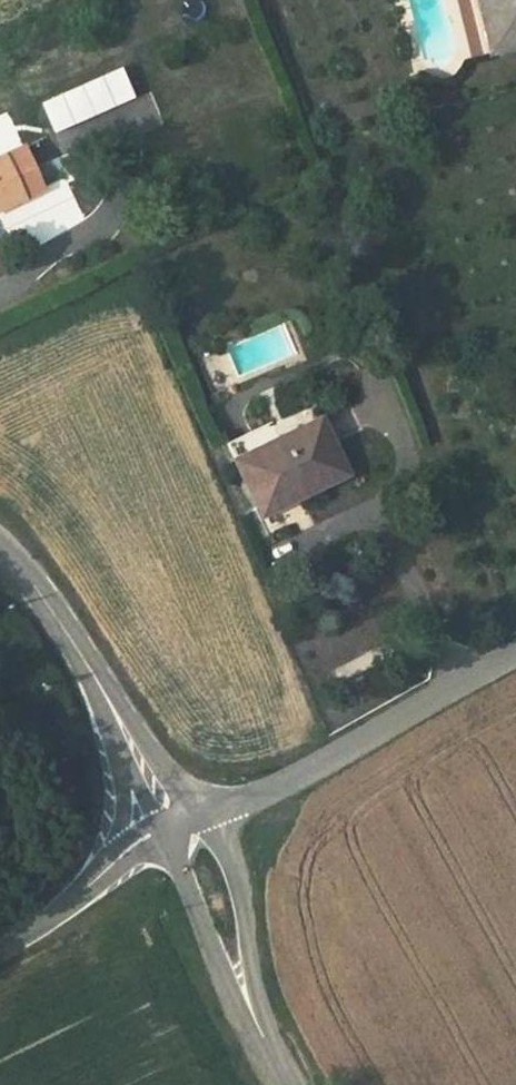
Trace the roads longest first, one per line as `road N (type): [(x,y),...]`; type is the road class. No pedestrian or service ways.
road 1 (unclassified): [(515,657),(235,806),(162,827)]
road 2 (unclassified): [(0,552),(68,642),(162,827)]
road 3 (unclassified): [(162,827),(285,1084)]
road 4 (unclassified): [(0,938),(83,891),(162,827)]

